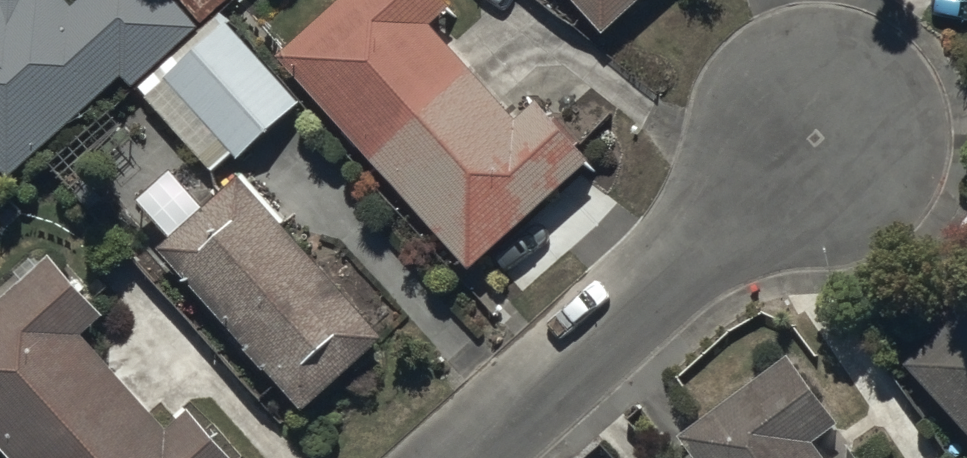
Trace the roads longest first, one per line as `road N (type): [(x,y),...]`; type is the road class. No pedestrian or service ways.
road 1 (residential): [(459,457),(823,129)]

